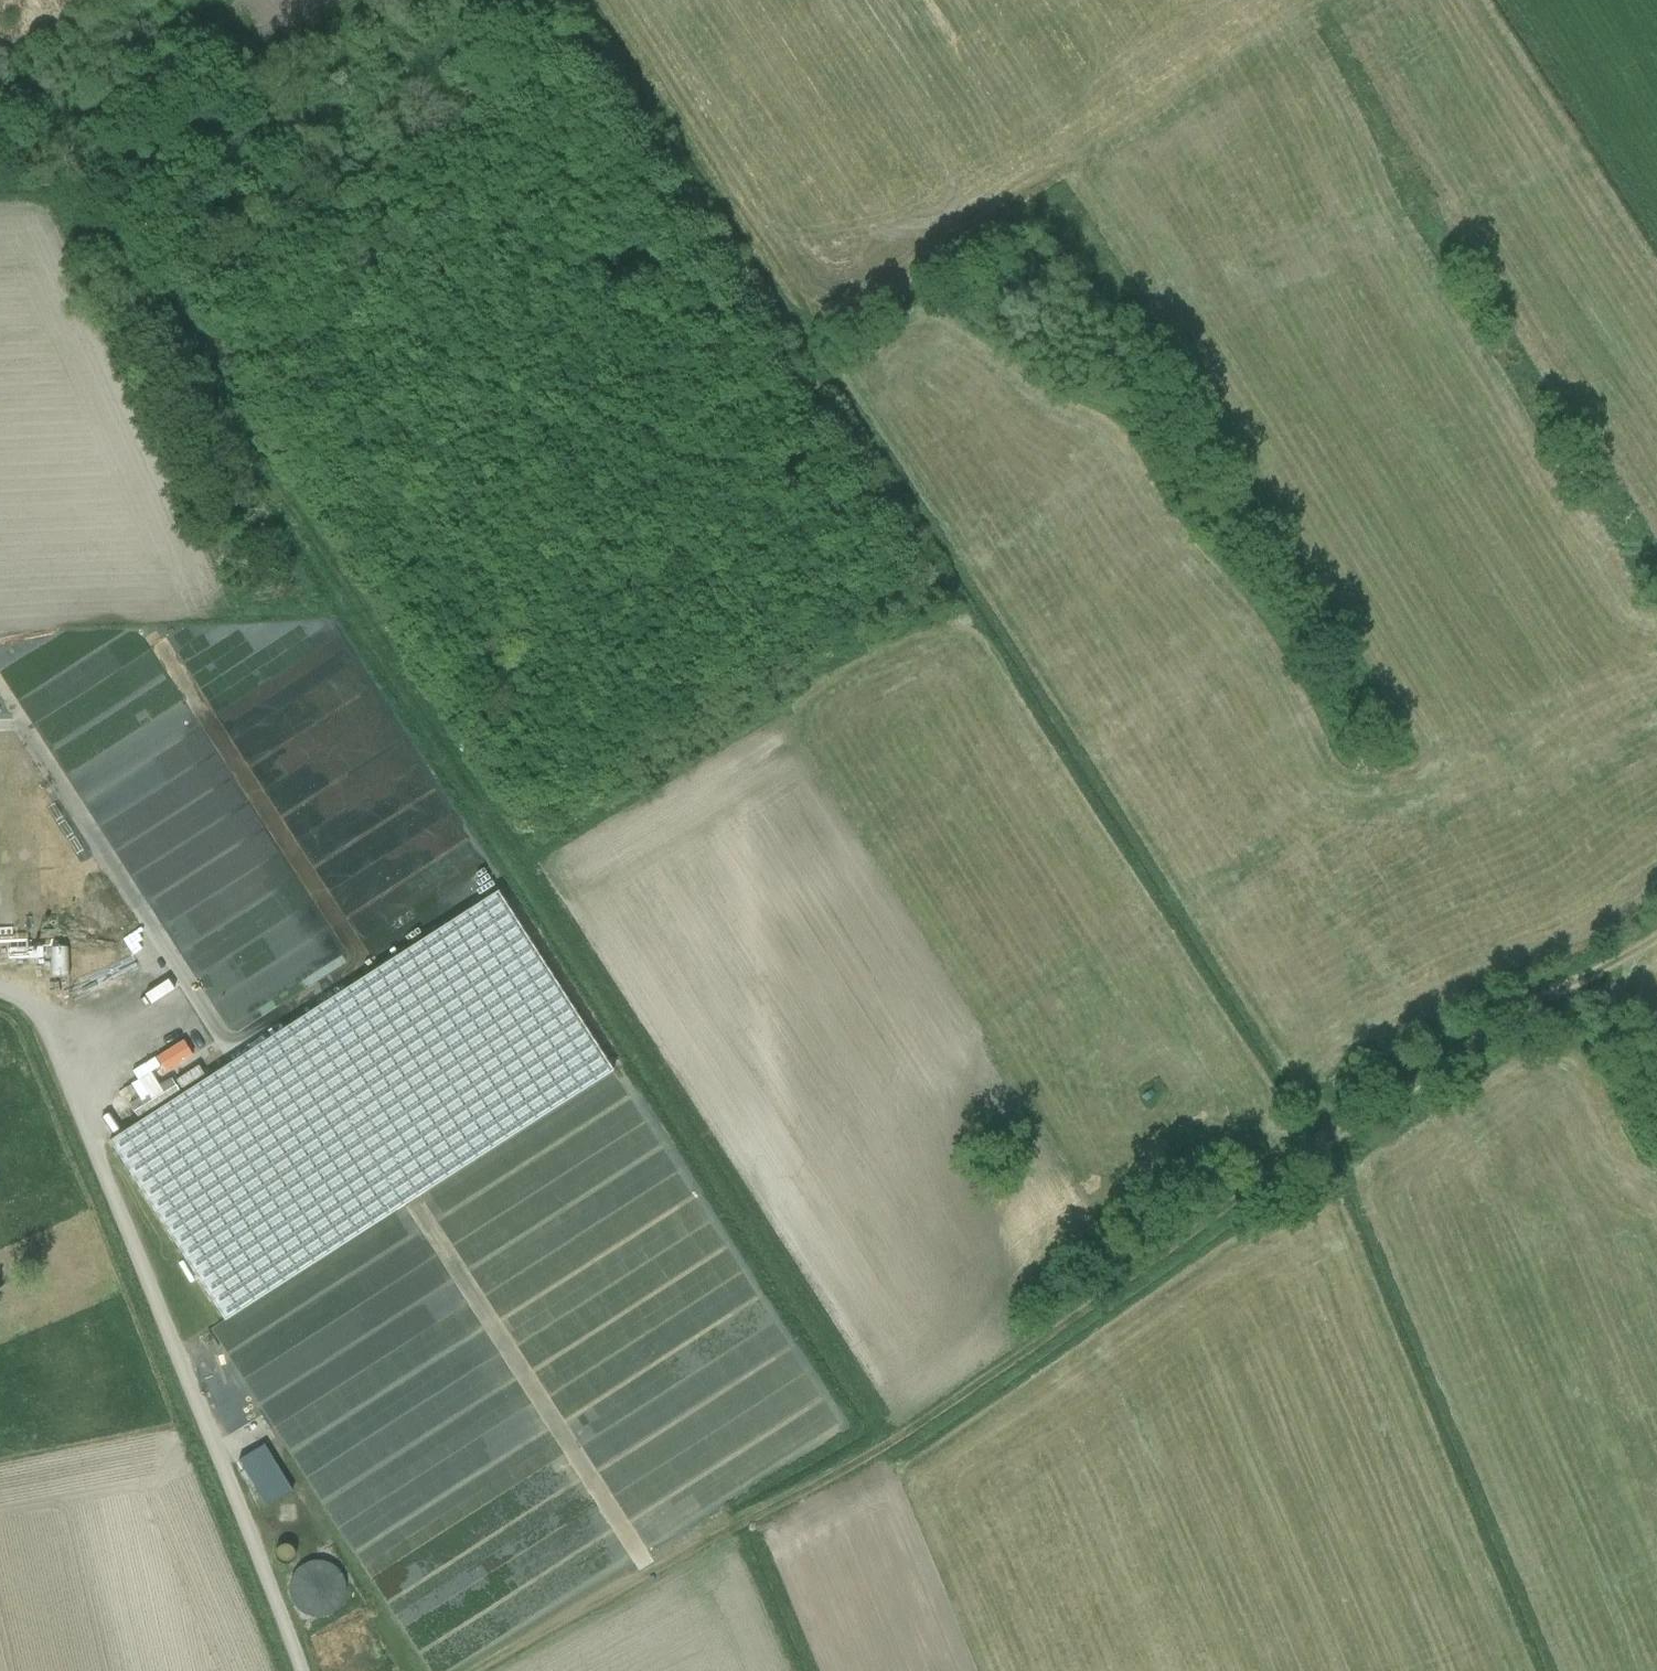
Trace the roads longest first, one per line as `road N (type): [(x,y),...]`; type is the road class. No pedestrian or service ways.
road 1 (track): [(473,1670),(898,1441),(1315,1149),(1656,925)]
road 2 (track): [(0,986),(40,1011),(300,1670)]

